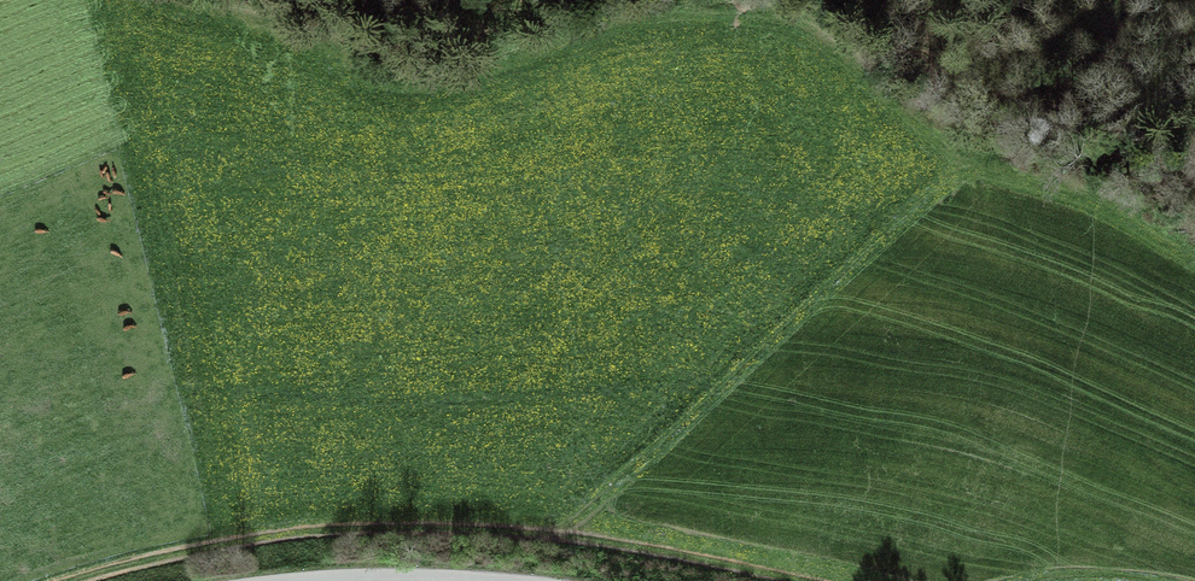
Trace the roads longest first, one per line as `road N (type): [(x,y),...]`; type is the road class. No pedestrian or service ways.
road 1 (track): [(67,580),(246,540),(367,529),(557,534),(794,580)]
road 2 (track): [(942,183),(557,534)]

